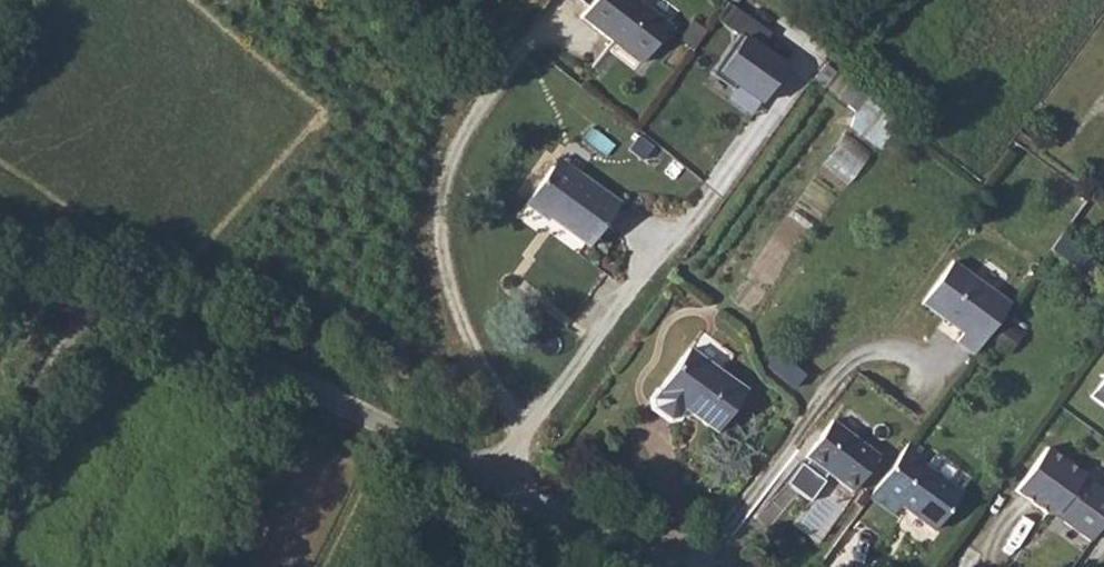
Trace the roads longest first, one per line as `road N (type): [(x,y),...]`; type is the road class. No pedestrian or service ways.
road 1 (unclassified): [(691,566),(279,366),(185,333),(0,296)]
road 2 (track): [(80,312),(0,469)]

